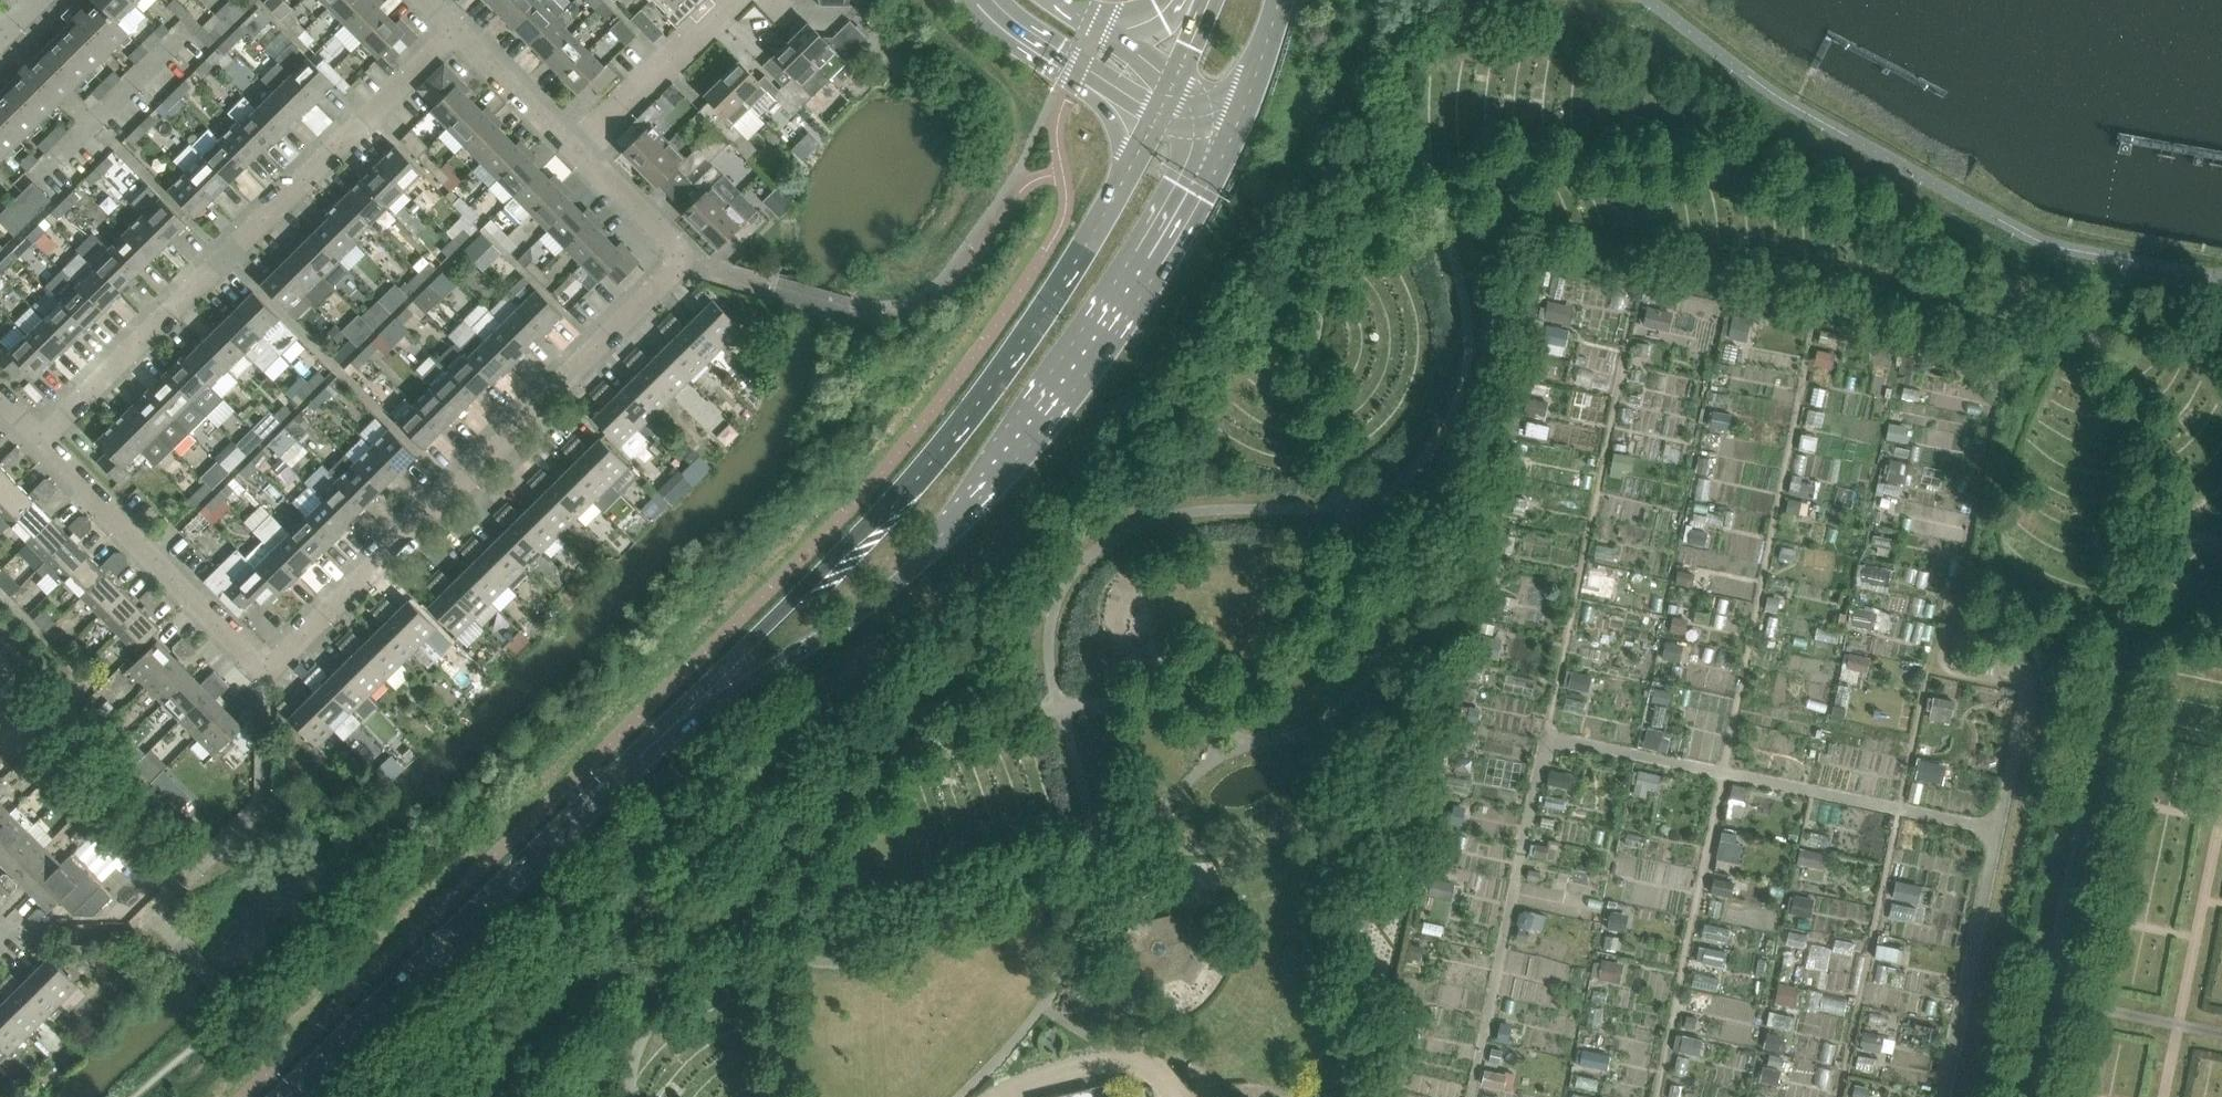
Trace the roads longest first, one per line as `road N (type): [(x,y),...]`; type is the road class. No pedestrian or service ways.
road 1 (residential): [(579,152),(674,249),(677,277),(287,658),(264,666),(238,655),(37,444)]
road 2 (secondary): [(661,738),(871,609),(956,527),(1128,300),(1225,141)]
road 3 (secondary): [(1154,123),(1077,259),(972,411),(908,487),(699,691),(661,738)]
road 4 (unclassified): [(37,444),(456,28)]
road 5 (secondary): [(661,738),(289,1096)]
road 6 (unclassified): [(579,152),(732,0)]
road 7 (tertiary): [(983,0),(1036,47),(1154,123)]
road 8 (residential): [(456,28),(579,152)]
road 9 (secondary): [(1225,141),(1279,0)]
road 10 (tertiary): [(1175,80),(1055,0)]

